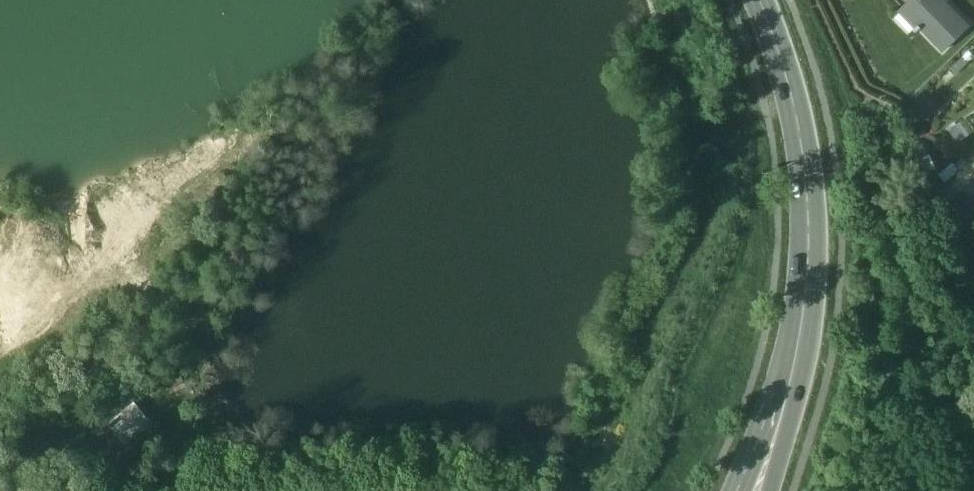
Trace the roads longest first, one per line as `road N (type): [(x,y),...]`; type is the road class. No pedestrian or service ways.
road 1 (secondary): [(775,438),(804,310),(808,178),(781,61),(758,0)]
road 2 (track): [(136,490),(253,437)]

